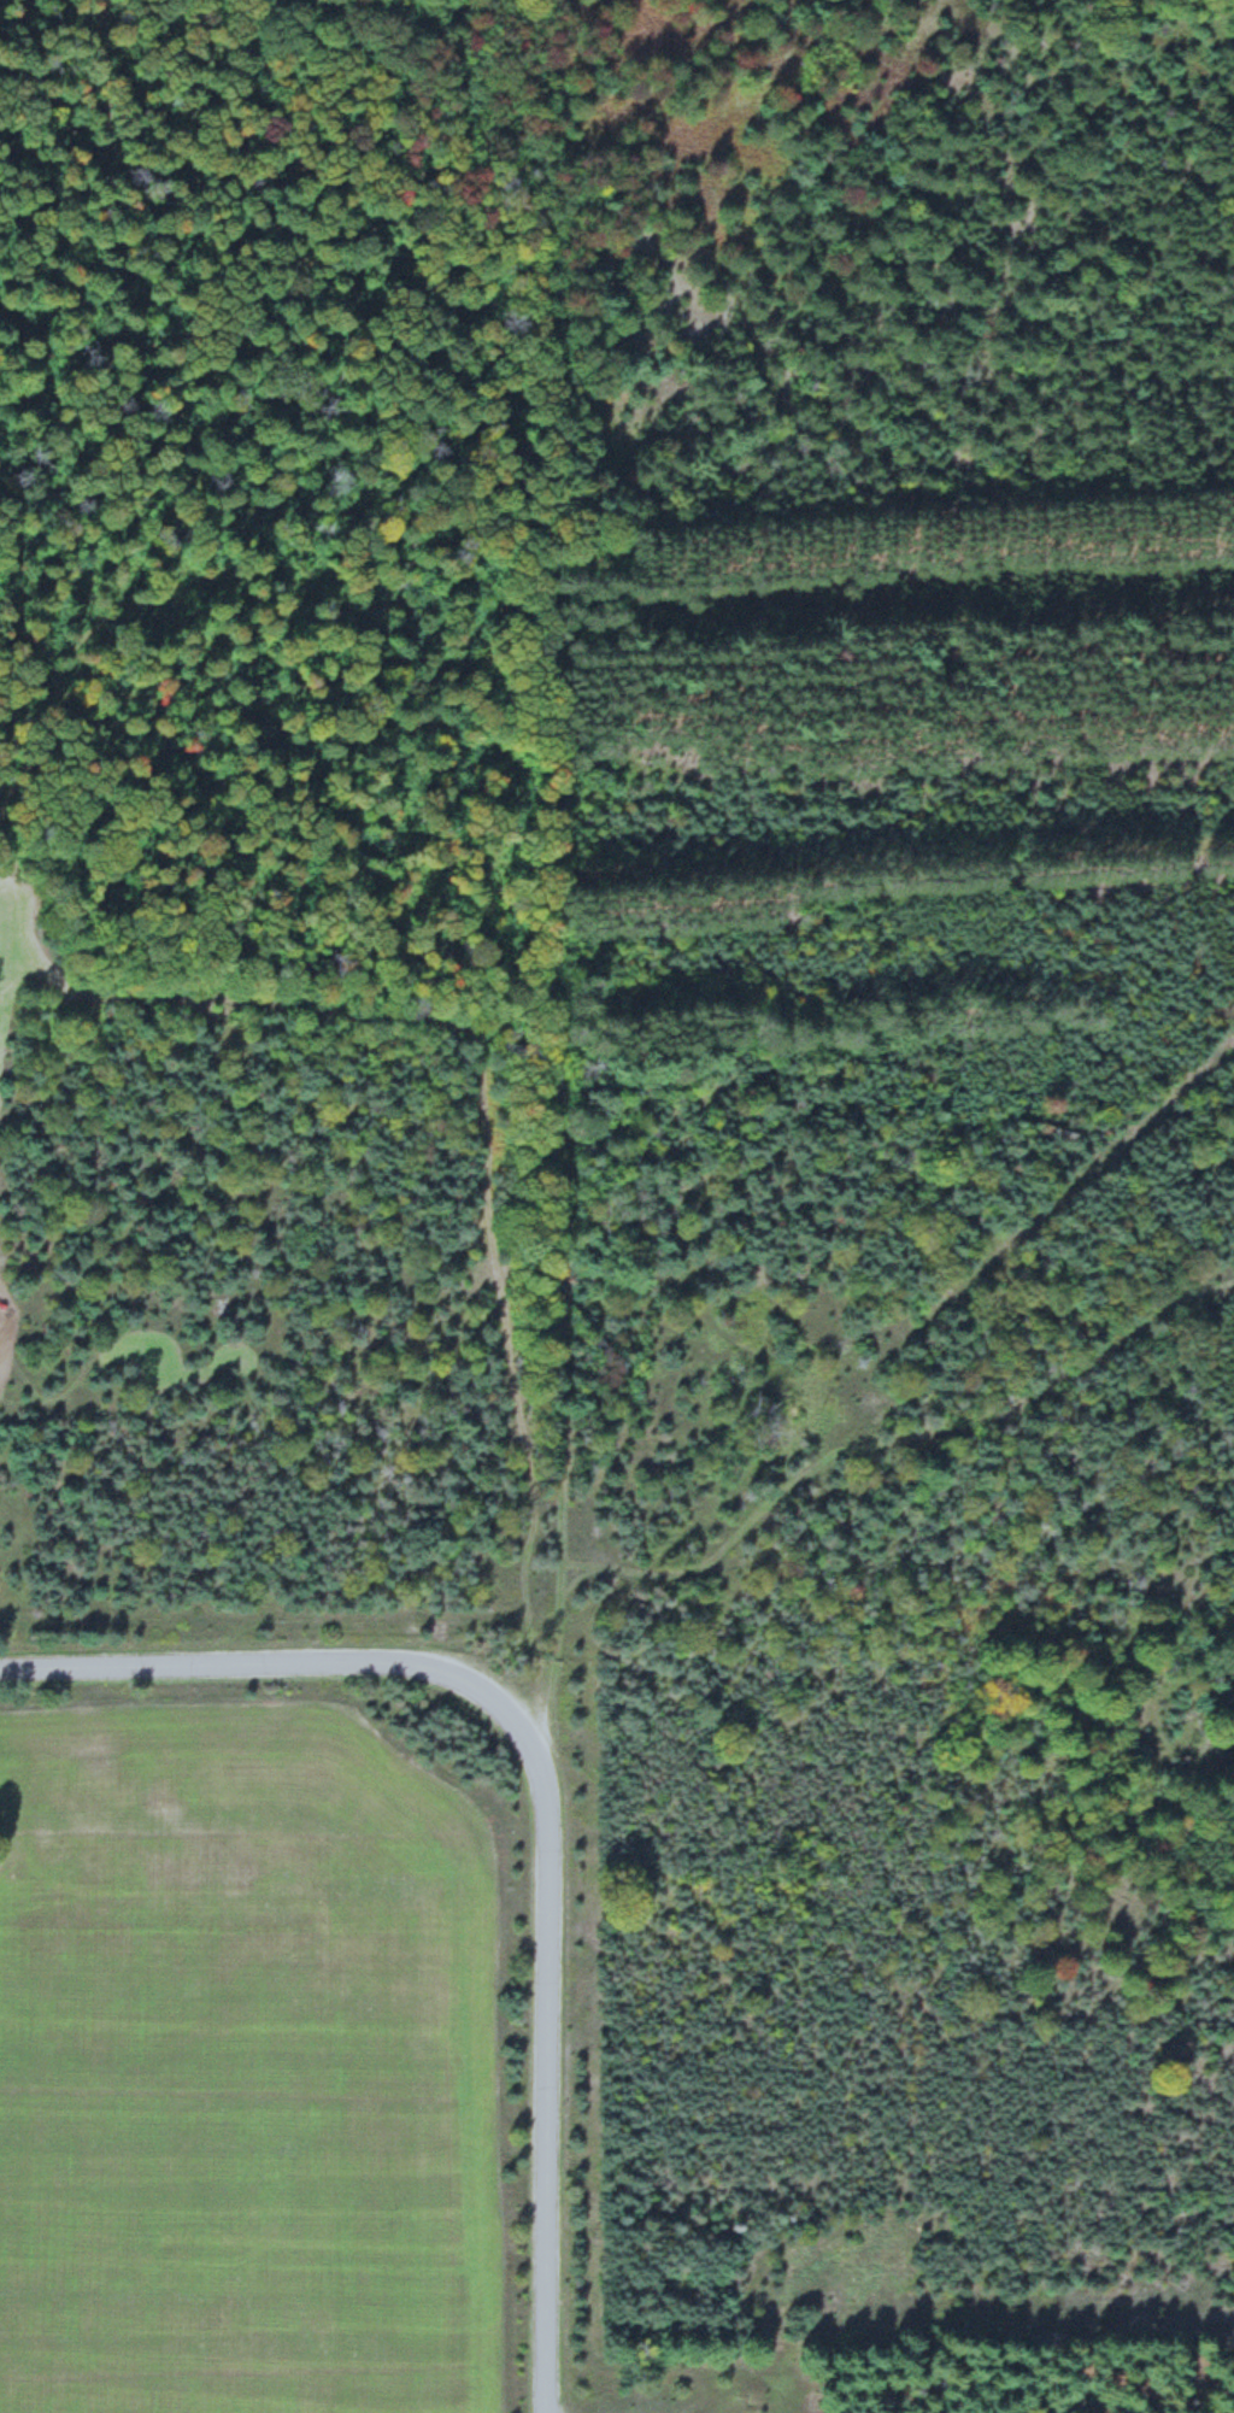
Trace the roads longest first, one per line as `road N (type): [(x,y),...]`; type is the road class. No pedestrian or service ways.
road 1 (track): [(536,1754),(568,659)]
road 2 (track): [(559,893),(906,879),(1233,844)]
road 3 (residential): [(543,2412),(543,1830),(536,1754)]
road 4 (residential): [(536,1754),(492,1695),(429,1666),(0,1667)]

